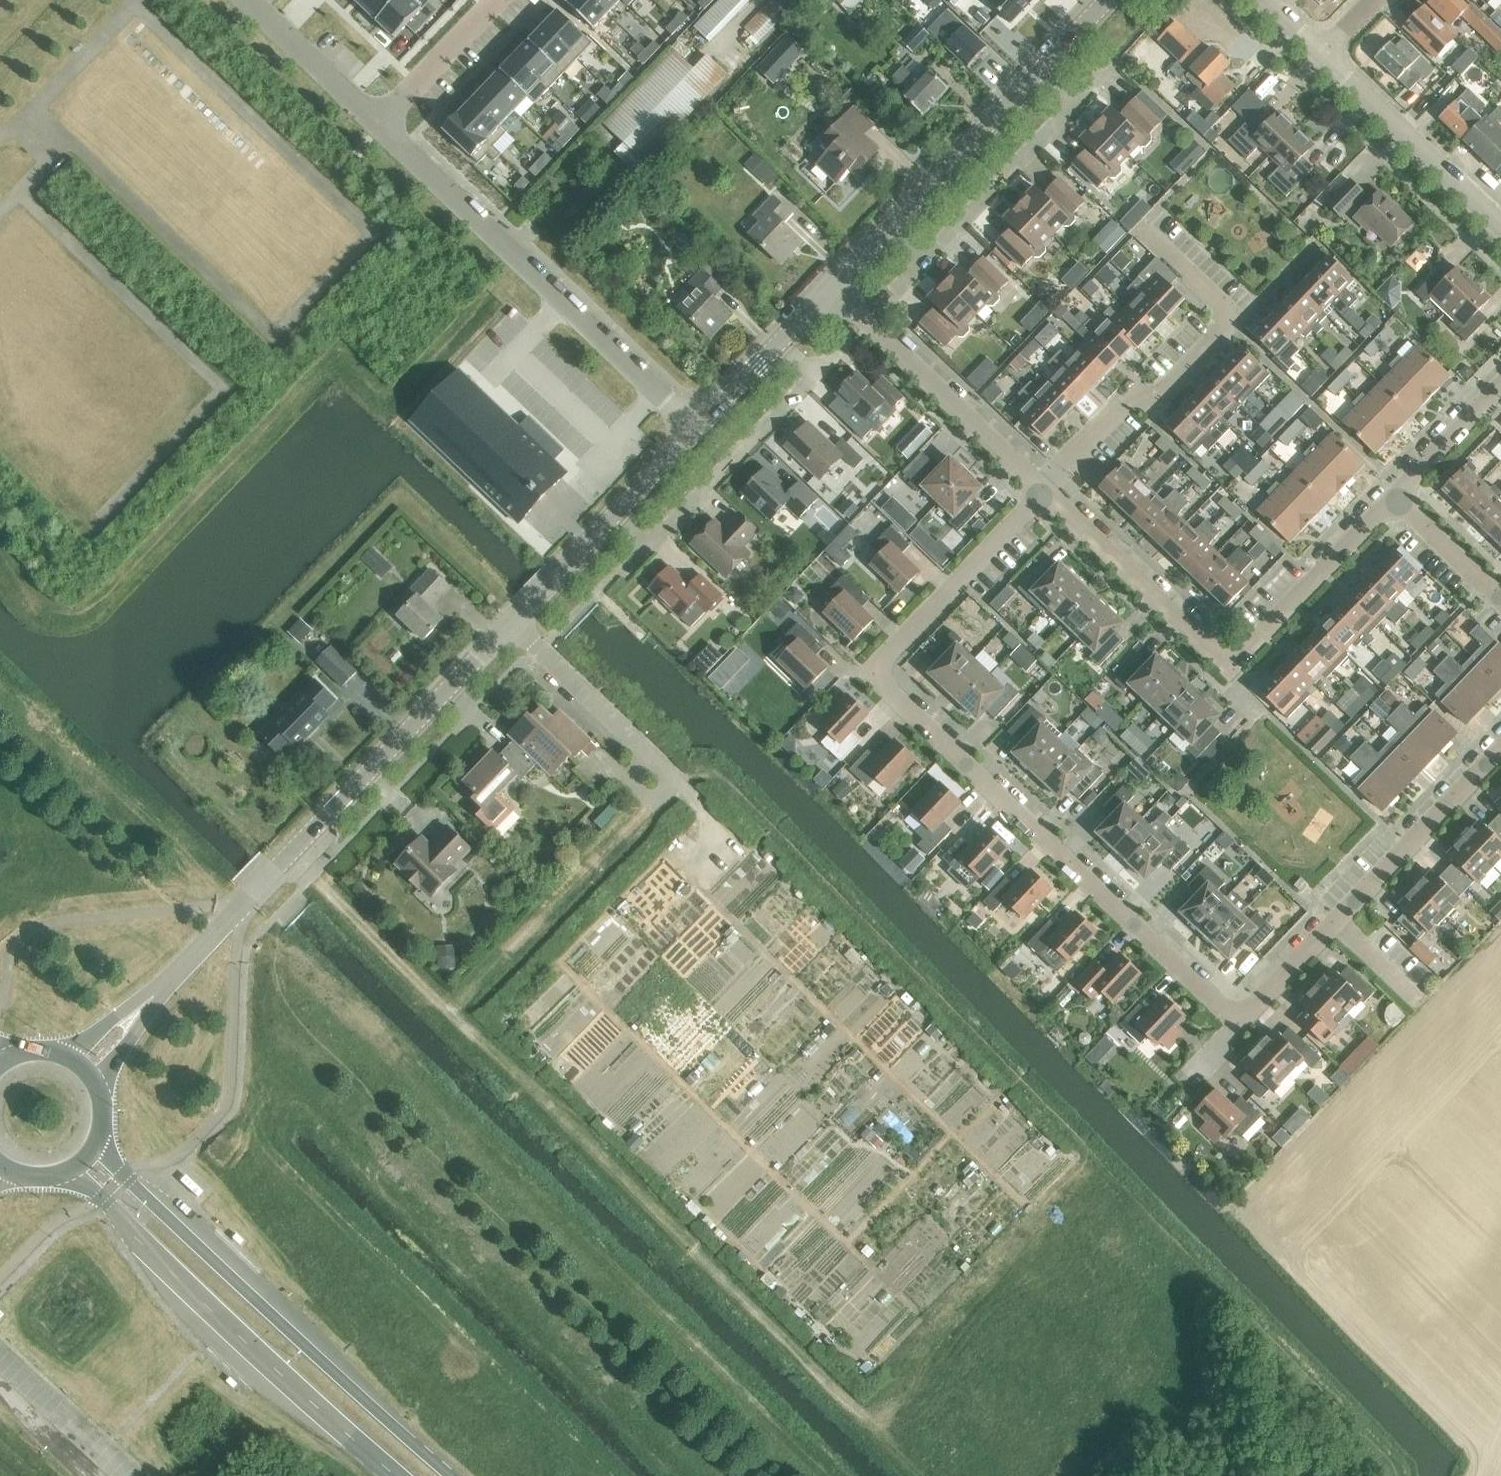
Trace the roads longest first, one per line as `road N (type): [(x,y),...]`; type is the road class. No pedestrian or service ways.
road 1 (residential): [(868,670),(1217,1005),(1237,1014),(1256,1005),(1500,749)]
road 2 (tertiary): [(241,907),(697,428)]
road 3 (residential): [(1395,496),(1228,665),(1043,493)]
road 4 (primary): [(451,1475),(121,1177),(97,1143)]
road 5 (residential): [(697,428),(377,123)]
road 6 (primary): [(67,1172),(115,1213),(162,1272),(386,1475)]
road 7 (residential): [(1043,493),(1123,407),(1153,405),(1237,317),(1140,225)]
road 8 (tertiary): [(832,286),(1107,0)]
road 9 (residential): [(1043,493),(832,286)]
road 10 (residential): [(868,670),(1043,493)]
road 11 (residential): [(1500,226),(1322,55)]
road 12 (tertiary): [(697,428),(832,286)]
road 13 (residential): [(377,123),(249,0)]
road 14 (residential): [(377,123),(497,0)]
road 15 (residential): [(1500,384),(1395,496)]
road 16 (residential): [(1500,598),(1395,496)]
road 17 (unclassified): [(92,1475),(0,1389)]
road 18 (tertiary): [(241,907),(156,993)]

